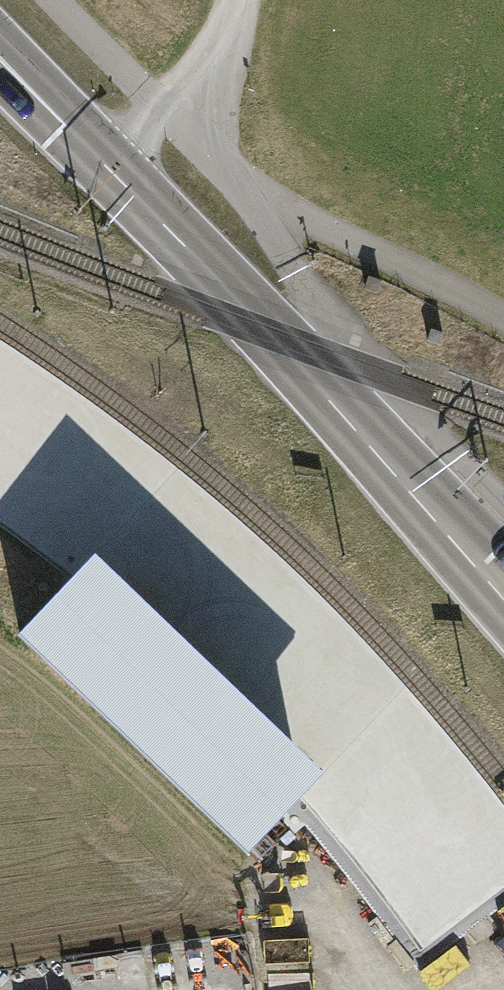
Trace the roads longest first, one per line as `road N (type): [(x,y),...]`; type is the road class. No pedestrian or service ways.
road 1 (secondary): [(503,590),(0,61)]
road 2 (track): [(0,371),(218,536),(369,679),(491,818)]
road 3 (track): [(104,165),(204,66),(236,0)]

